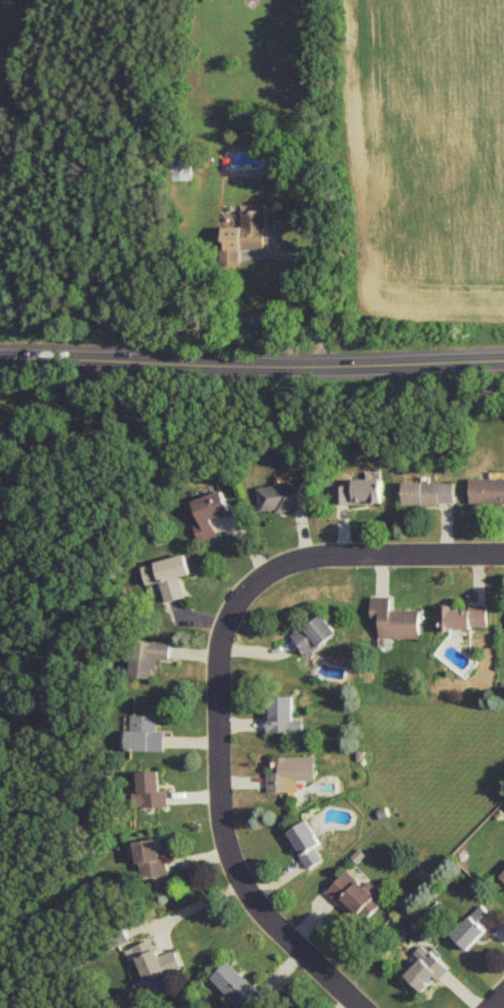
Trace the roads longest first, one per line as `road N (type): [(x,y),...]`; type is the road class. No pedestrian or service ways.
road 1 (tertiary): [(0,355),(503,355)]
road 2 (residential): [(253,583),(221,642),(225,829),(238,872),(265,911),(367,1007)]
road 3 (residential): [(503,550),(324,551),(296,557),(253,583)]

